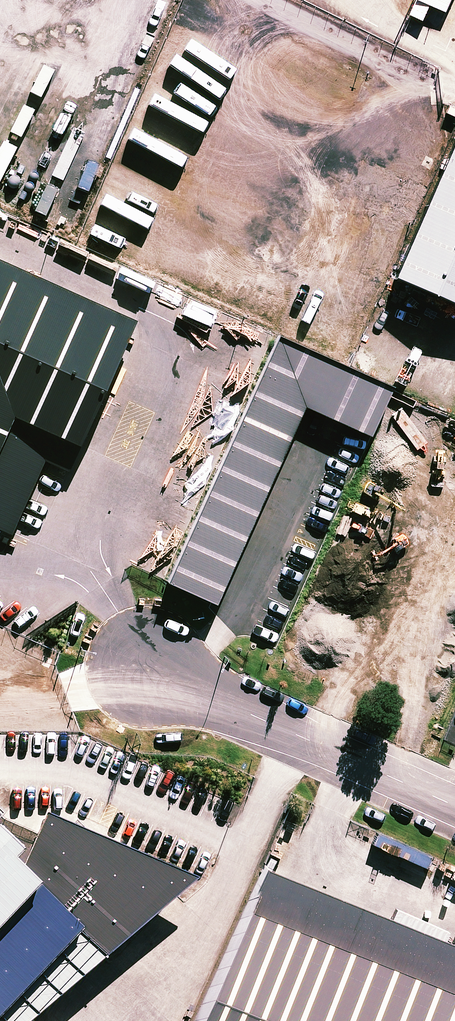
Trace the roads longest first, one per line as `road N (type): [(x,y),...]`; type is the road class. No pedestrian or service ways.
road 1 (residential): [(454,807),(149,669)]

